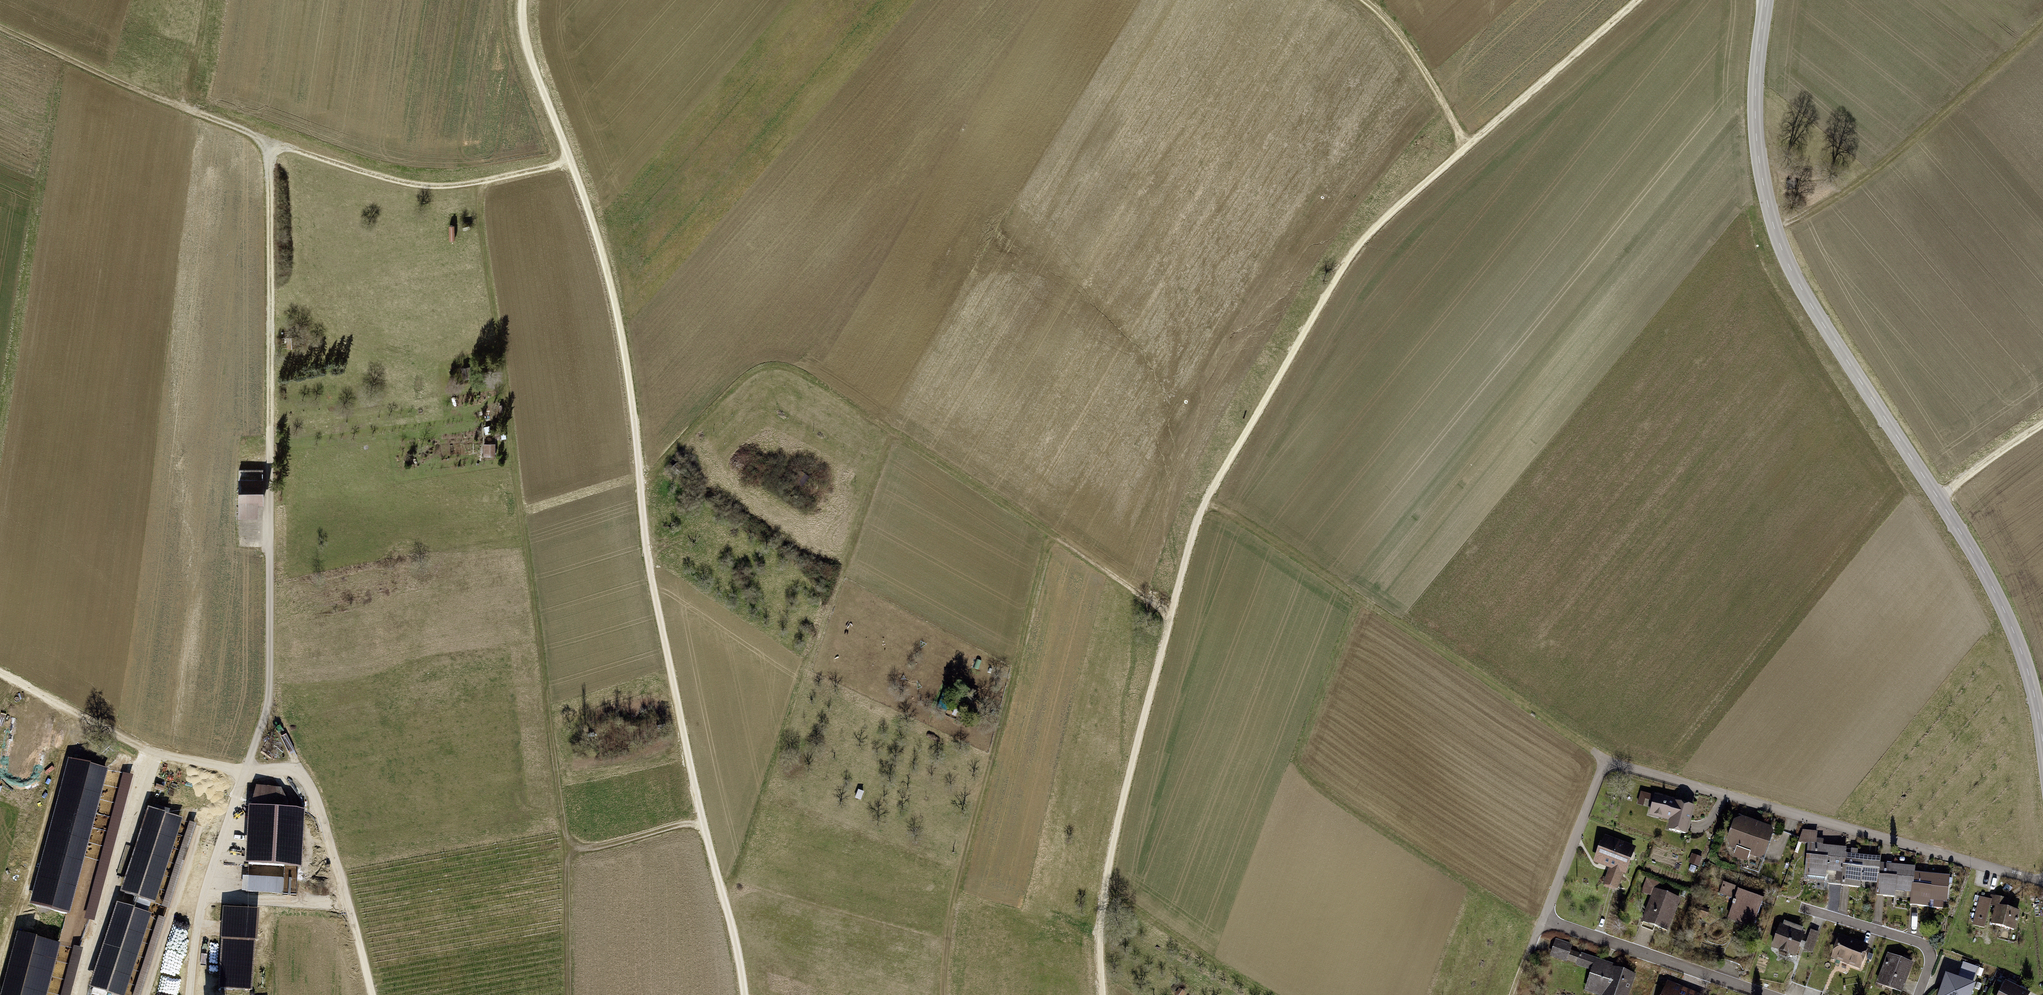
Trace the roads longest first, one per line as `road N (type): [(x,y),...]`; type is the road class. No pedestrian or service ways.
road 1 (track): [(1637,0),(1357,247),(1206,500),(1113,843),(1099,939),(1103,994)]
road 2 (track): [(523,0),(531,57),(615,305),(651,579),(744,994)]
road 3 (tertiary): [(1765,0),(1755,121),(1773,226),(1811,305),(2001,604),(2025,660),(2042,748)]
road 4 (track): [(1171,616),(785,365),(761,365),(743,376),(642,491)]
road 5 (residential): [(2042,881),(1607,761),(1543,920)]
road 6 (track): [(269,470),(271,153),(250,134),(0,29)]
road 7 (track): [(372,994),(311,788),(297,764),(246,772),(166,755),(0,673)]
road 8 (residential): [(191,994),(203,898),(267,708),(269,470)]
road 9 (track): [(725,894),(893,435)]
road 10 (track): [(1607,761),(1206,500)]
road 11 (track): [(944,994),(960,880),(1051,533)]
road 12 (track): [(1541,927),(1381,827),(1298,758),(1359,600)]
road 13 (track): [(566,852),(519,488)]
road 14 (track): [(1773,226),(1823,206),(1886,163),(2042,23)]
road 15 (track): [(271,153),(289,148),(416,184),(571,163)]
road 16 (track): [(702,819),(566,852),(569,994)]
road 17 (residential): [(1766,994),(1543,920)]
road 18 (track): [(1365,0),(1423,69),(1467,146)]
road 19 (residential): [(1918,994),(1931,959),(1921,943),(1809,909)]
road 20 (track): [(2042,425),(1939,498)]

